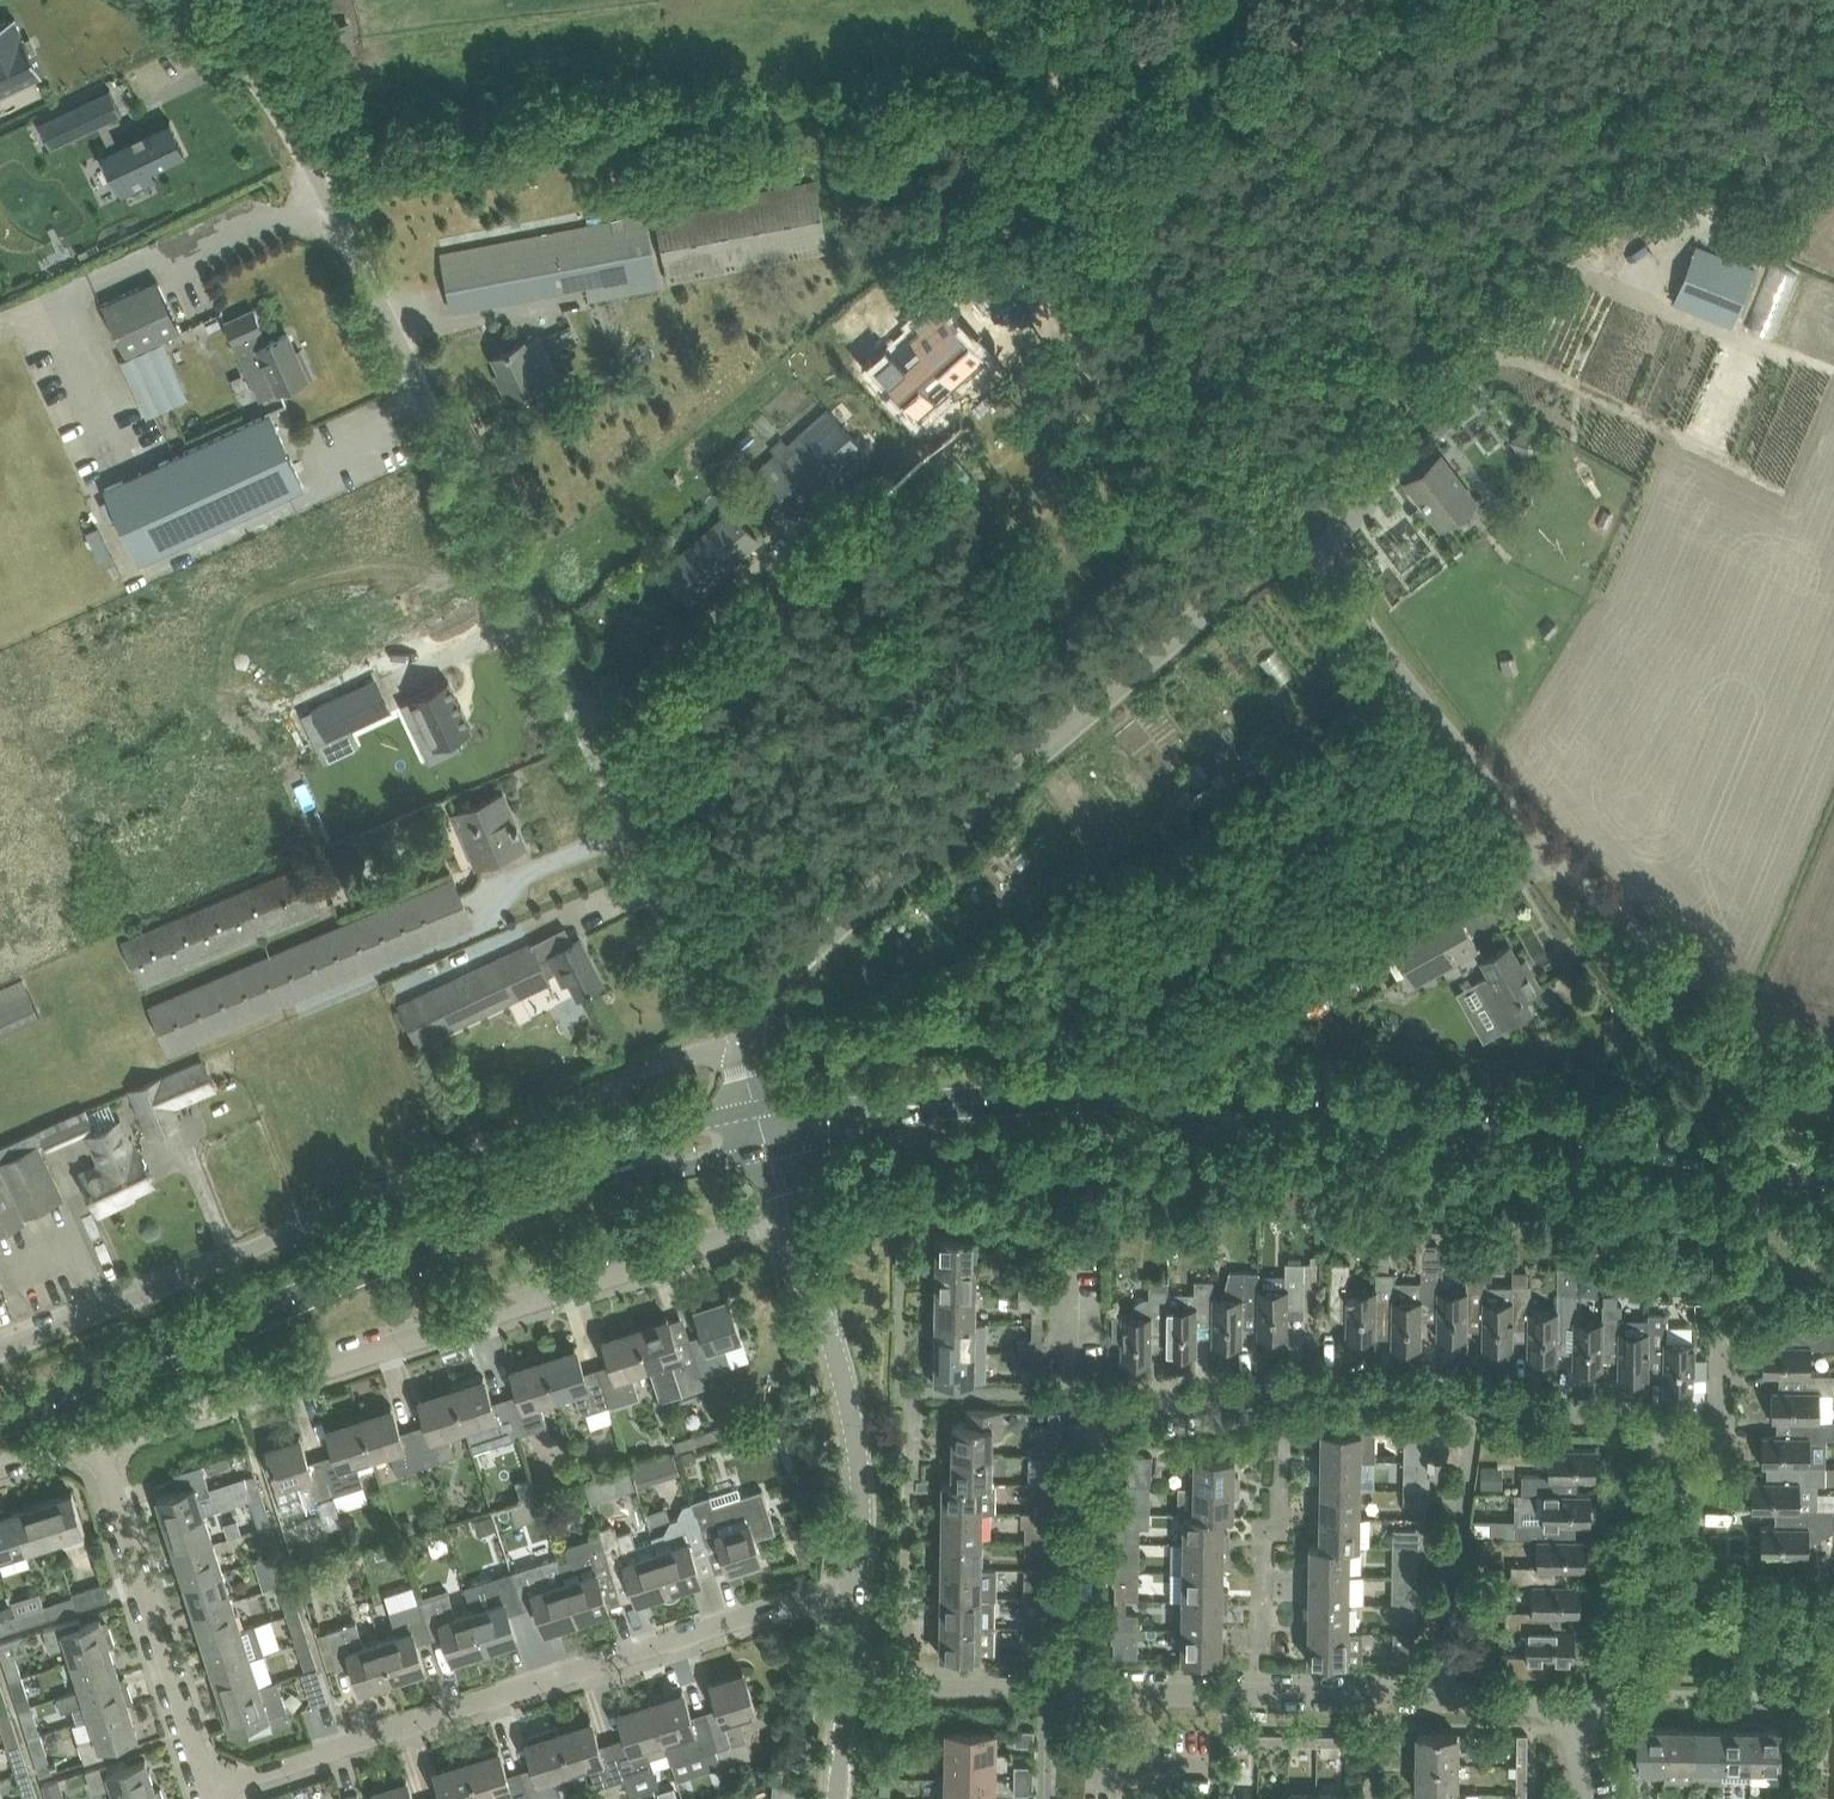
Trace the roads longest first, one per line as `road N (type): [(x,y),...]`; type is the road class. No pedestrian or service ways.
road 1 (unclassified): [(757,1011),(712,984),(306,154),(245,65),(168,0)]
road 2 (tertiary): [(963,1102),(1129,1096),(1431,1110),(1669,1147),(1833,1190)]
road 3 (unclassified): [(744,1057),(693,1054),(647,1069),(280,1236),(0,1349)]
road 4 (unclassified): [(1833,1076),(1733,1009),(1552,857),(1402,673),(1339,580),(1307,555),(1267,541)]
road 5 (track): [(306,154),(397,138),(1060,86)]
road 6 (residential): [(99,1439),(789,1217)]
road 7 (unclassified): [(757,1011),(791,967),(1250,573),(1267,541)]
road 8 (residential): [(211,1789),(824,1592),(858,1588)]
road 9 (residential): [(1075,1691),(1099,1411),(1335,1377),(1475,1400)]
road 10 (tertiary): [(0,1421),(111,1381),(447,1231),(596,1178)]
road 11 (unclassified): [(1267,541),(1261,508),(1060,86),(1033,0)]
road 12 (residential): [(858,1588),(863,1508),(847,1402),(789,1217)]
road 13 (track): [(1073,107),(1202,100),(1419,0)]
road 14 (residential): [(211,1789),(99,1439)]
road 15 (residential): [(1436,1699),(1075,1691)]
road 16 (residential): [(1436,1699),(1475,1400)]
road 17 (residential): [(1075,1691),(850,1686)]
road 18 (tertiary): [(963,1102),(836,1095),(756,1109)]
road 19 (tertiary): [(771,1152),(963,1102)]
road 20 (residential): [(1688,1579),(1606,1692),(1567,1722)]
road 21 (residential): [(1475,1400),(1635,1424),(1654,1436)]
road 22 (tertiary): [(596,1178),(771,1152)]
road 23 (tertiary): [(756,1109),(686,1128),(596,1178)]
road 24 (residential): [(1833,1614),(1688,1579)]
road 25 (residential): [(1688,1579),(1654,1436)]
road 26 (residential): [(1567,1722),(1529,1703),(1436,1699)]

